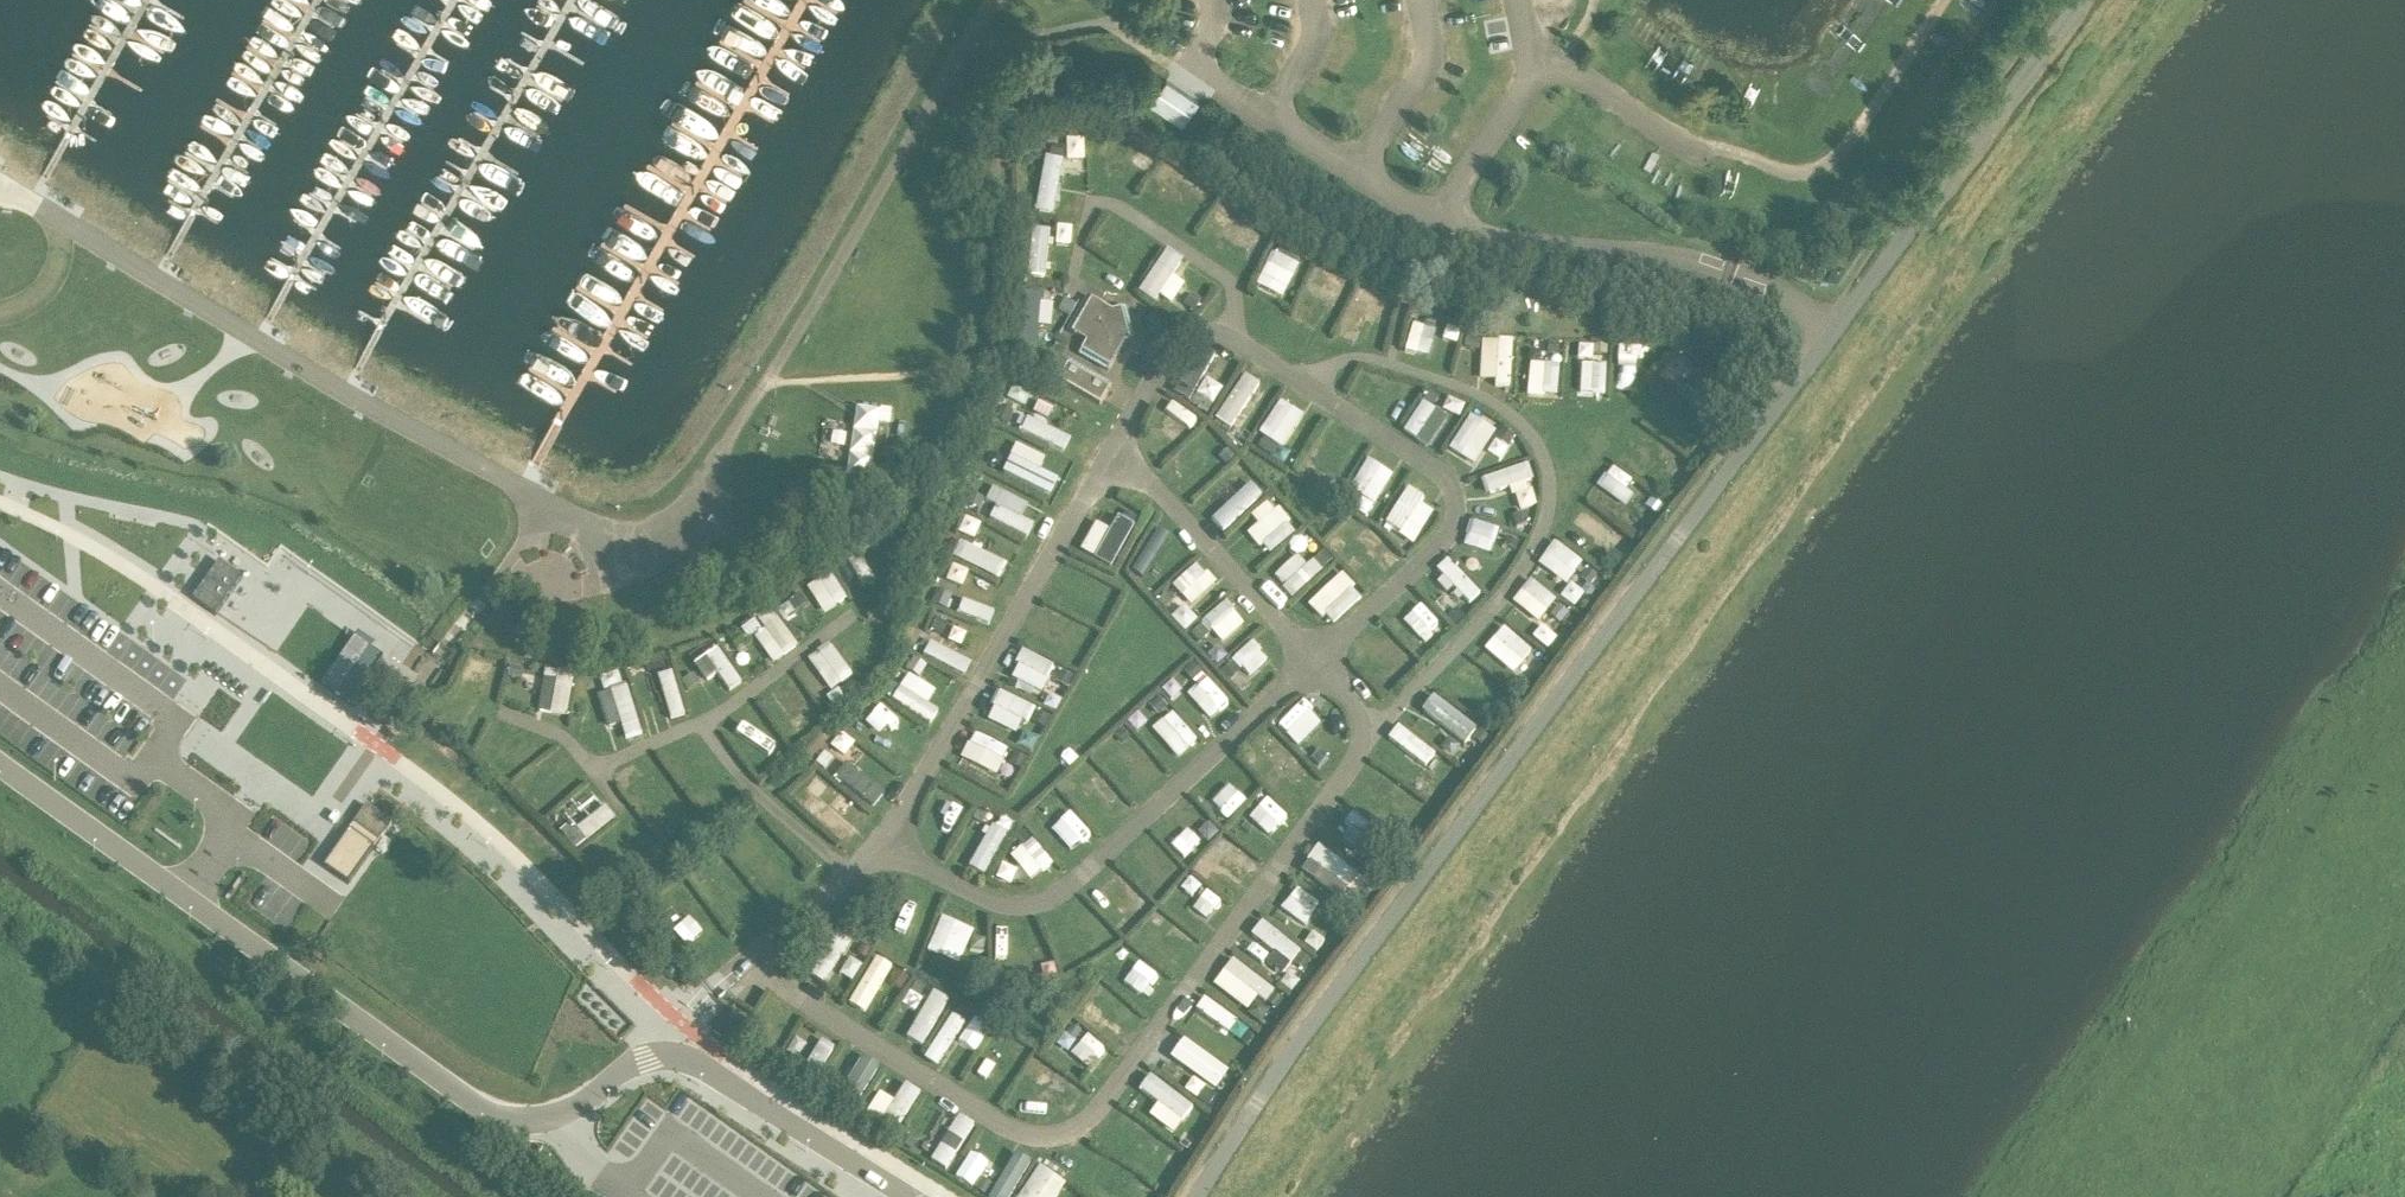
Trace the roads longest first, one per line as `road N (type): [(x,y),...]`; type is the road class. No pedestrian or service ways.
road 1 (unclassified): [(1199,1196),(1334,1002),(2079,0)]
road 2 (unclassified): [(896,1196),(675,1062),(650,1064),(550,1125),(490,1122),(0,773)]
road 3 (track): [(0,834),(500,1196)]

